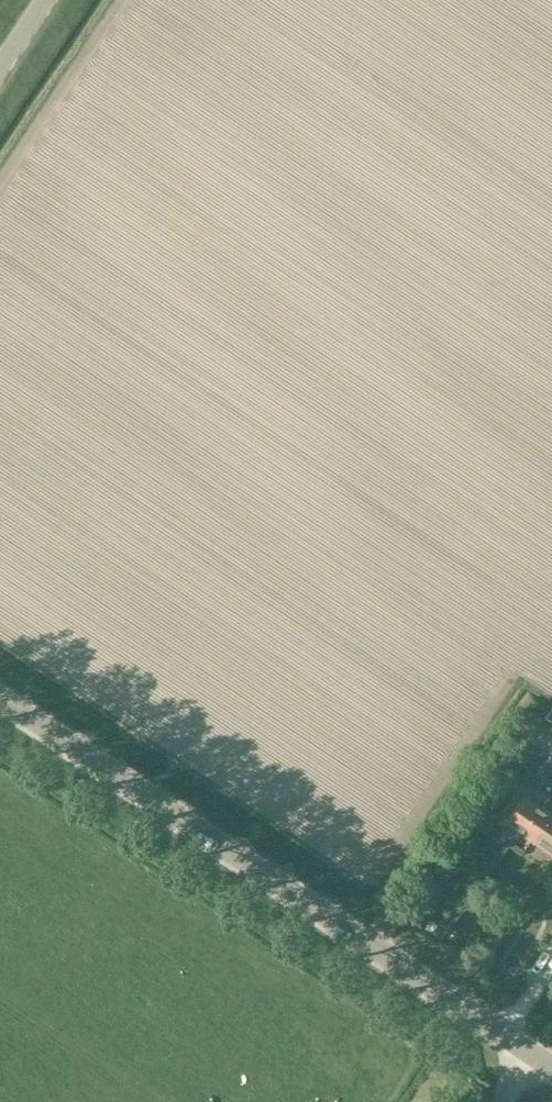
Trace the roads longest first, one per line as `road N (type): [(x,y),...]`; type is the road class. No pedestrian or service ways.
road 1 (secondary): [(551,1067),(0,699)]

